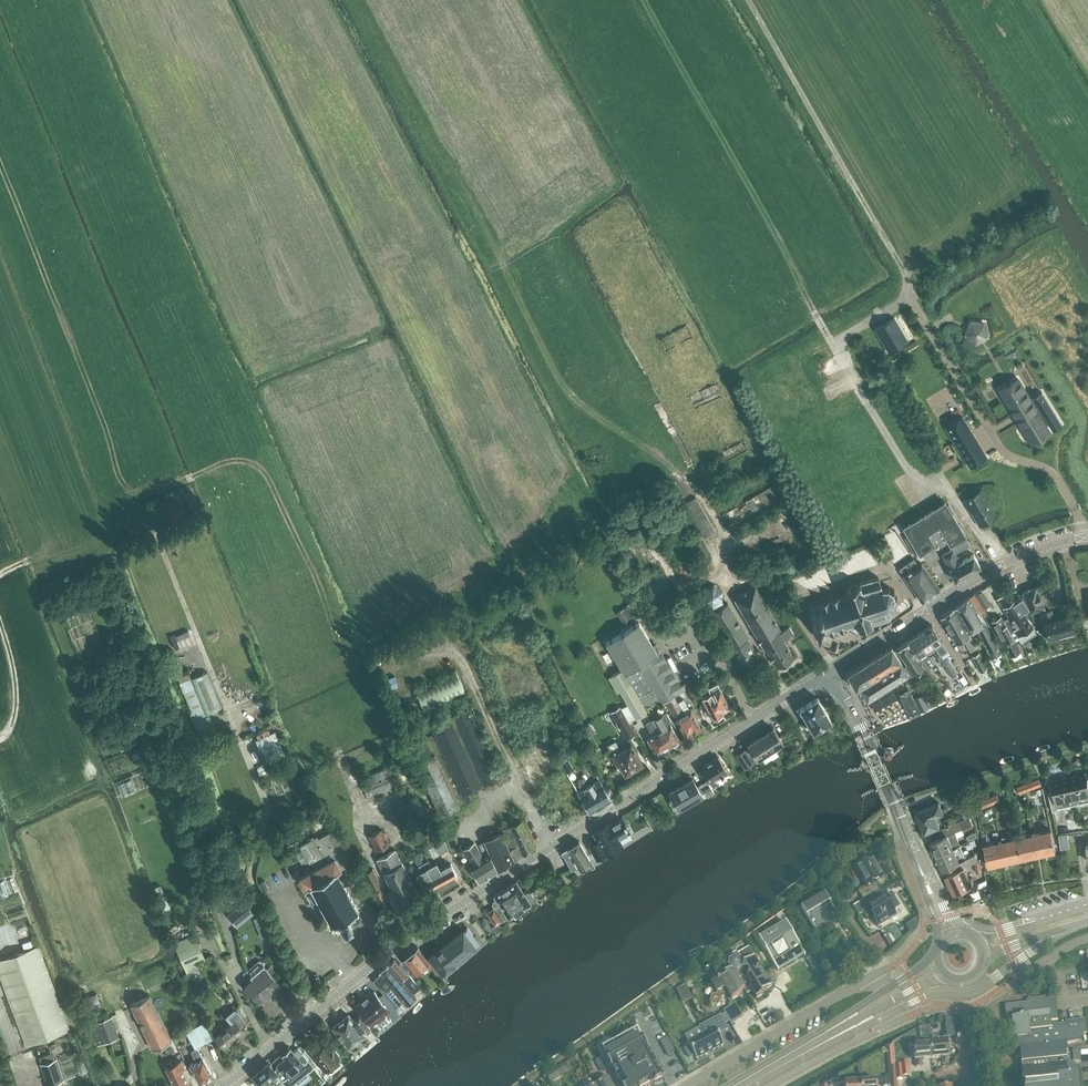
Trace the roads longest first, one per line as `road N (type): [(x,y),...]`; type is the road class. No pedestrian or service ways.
road 1 (tertiary): [(223,1085),(404,940),(828,673)]
road 2 (track): [(909,304),(905,271),(749,0)]
road 3 (tertiary): [(828,673),(998,568),(1087,537)]
road 4 (secondary): [(823,1034),(933,994),(978,990),(1058,930)]
road 5 (residential): [(861,985),(682,1085)]
road 6 (tertiary): [(898,810),(828,673)]
road 7 (secondary): [(823,1034),(940,972)]

